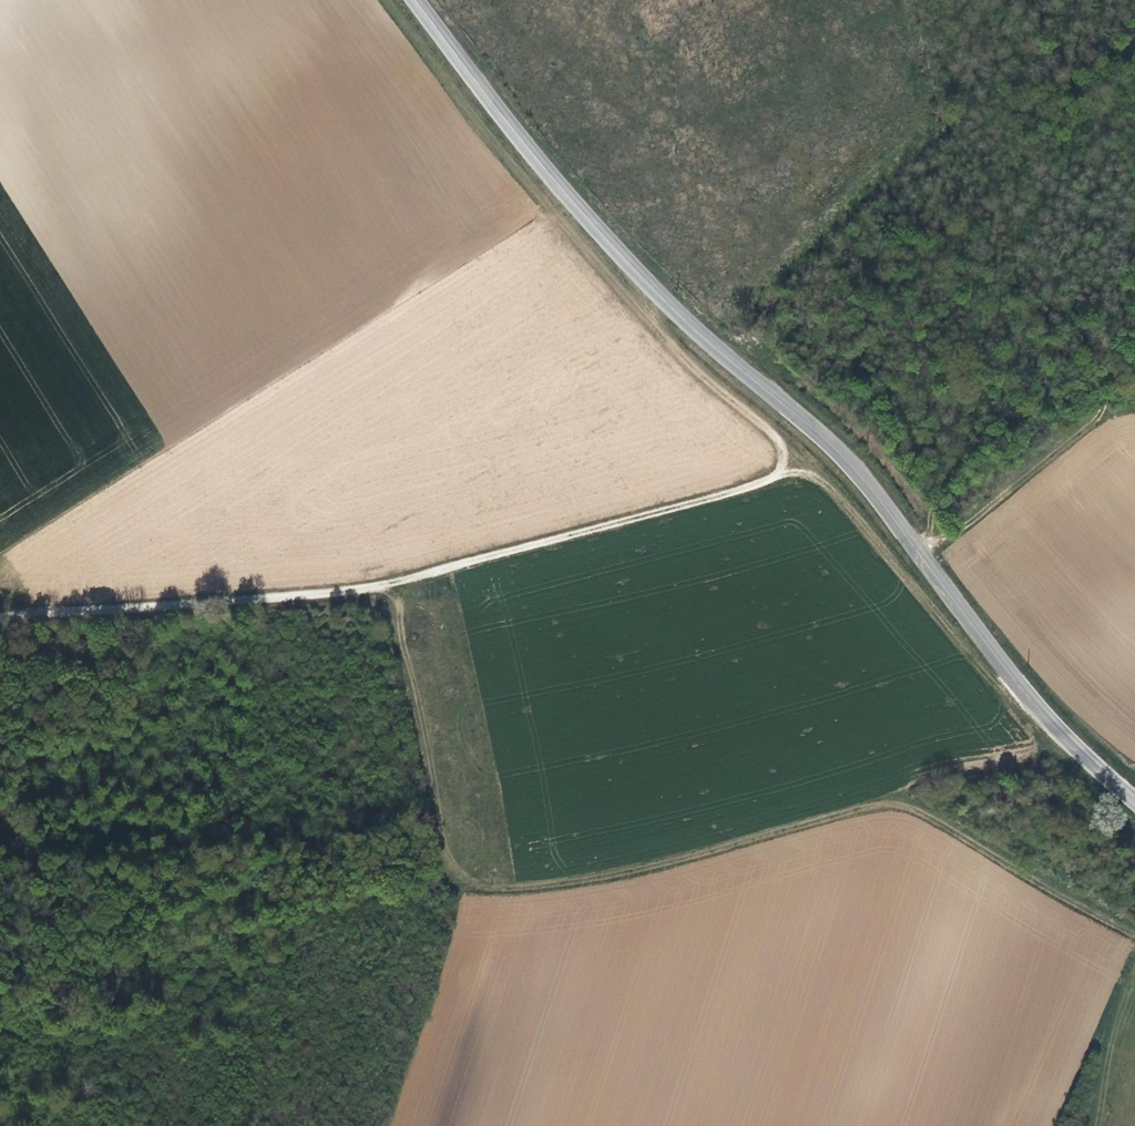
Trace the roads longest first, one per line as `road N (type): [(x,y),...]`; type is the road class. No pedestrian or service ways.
road 1 (track): [(388,0),(513,166),(610,276),(696,372),(778,441),(779,474),(380,586),(0,618)]
road 2 (tertiary): [(1134,797),(1060,726),(983,637),(858,465),(662,302),(420,0)]
road 3 (track): [(389,584),(445,872),(459,883),(597,876),(892,801),(1134,932)]
road 4 (track): [(1033,695),(991,680),(831,490),(811,476),(779,474)]
road 5 (track): [(919,554),(1093,420)]

